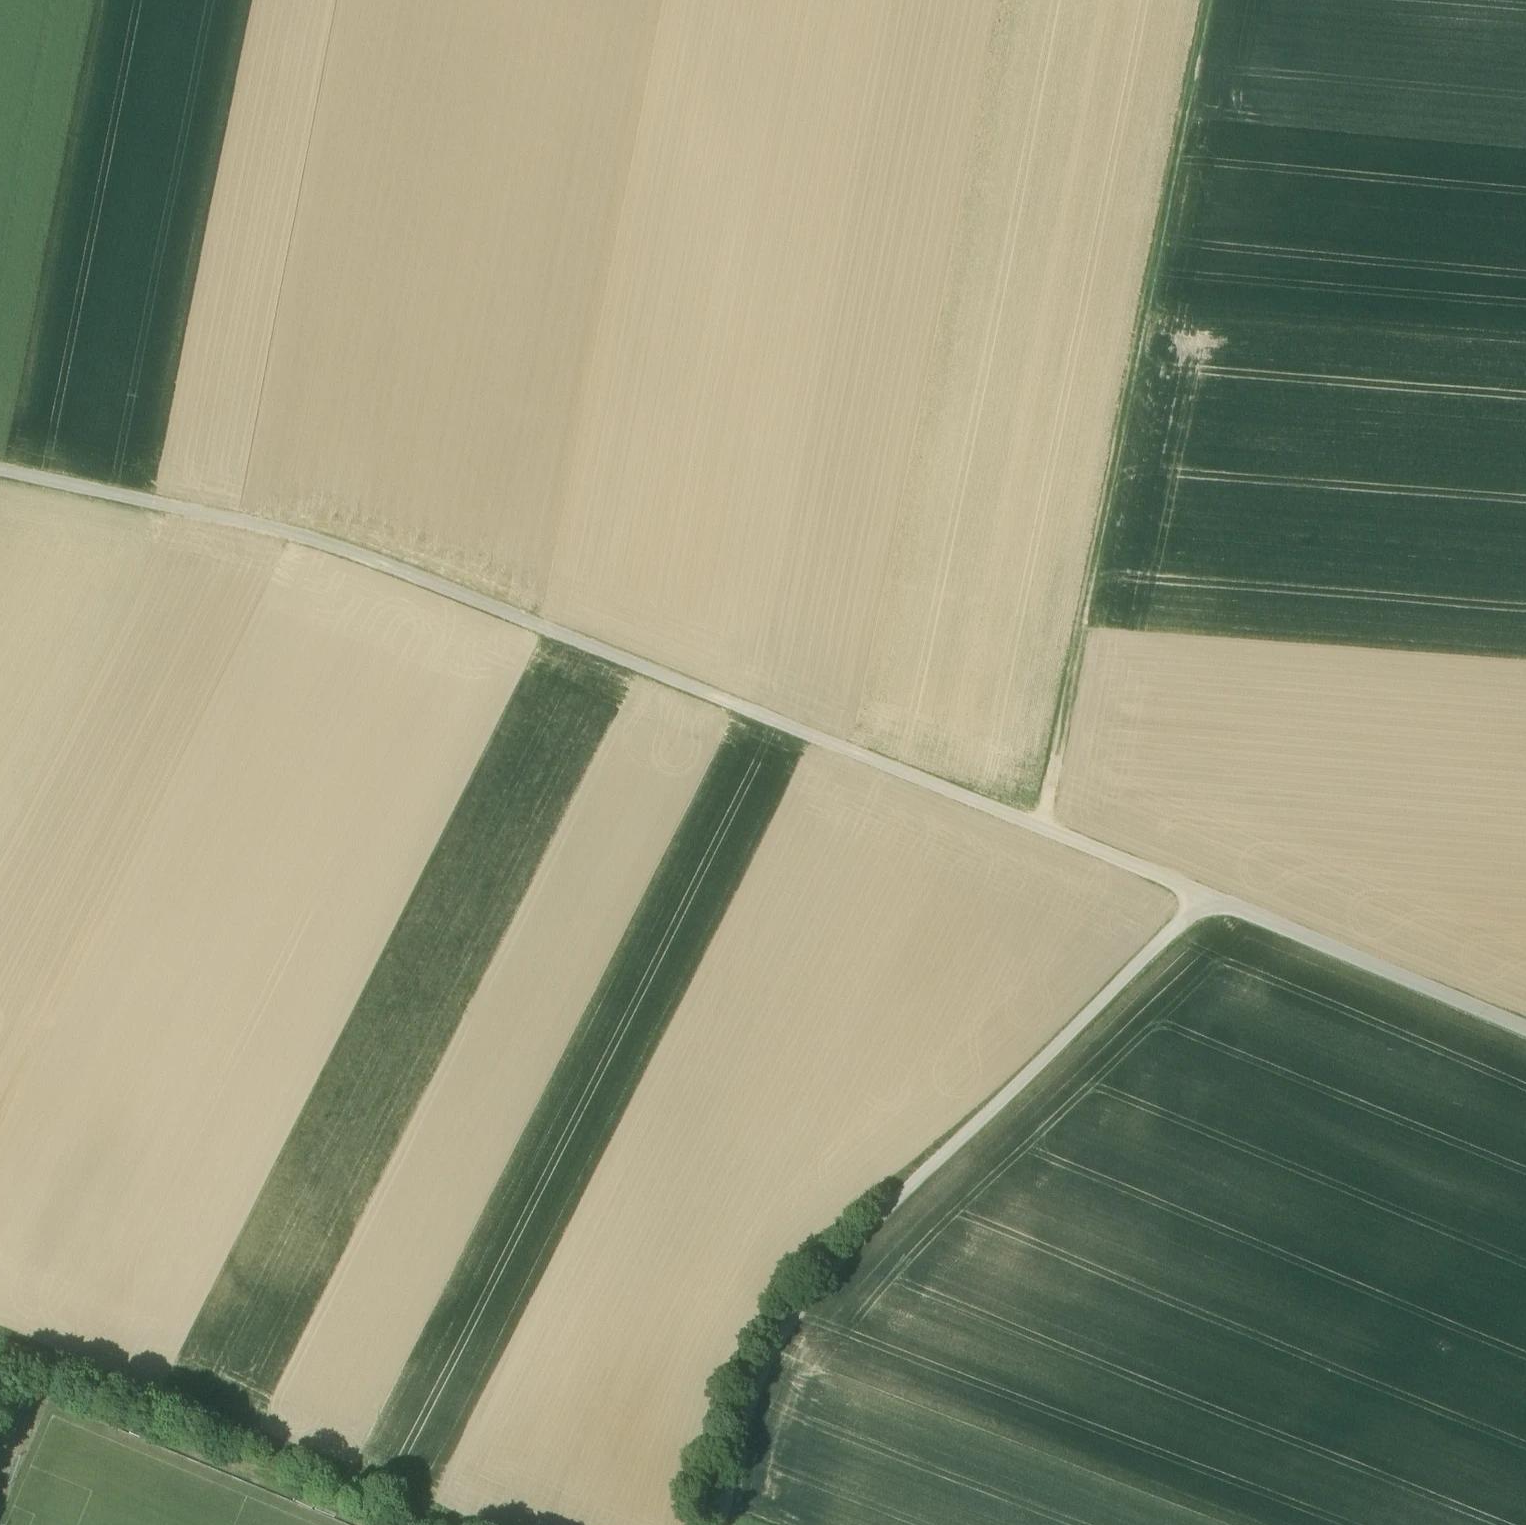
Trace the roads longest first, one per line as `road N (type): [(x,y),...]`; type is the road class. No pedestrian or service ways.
road 1 (track): [(0,469),(323,543),(407,572),(1207,896)]
road 2 (track): [(1207,896),(873,1223),(782,1336),(750,1399),(721,1524)]
road 3 (track): [(1223,0),(1113,560)]
road 4 (track): [(0,1343),(443,1524)]
road 5 (track): [(1525,1028),(1207,896)]
road 6 (track): [(1038,825),(1068,767),(1113,560)]

